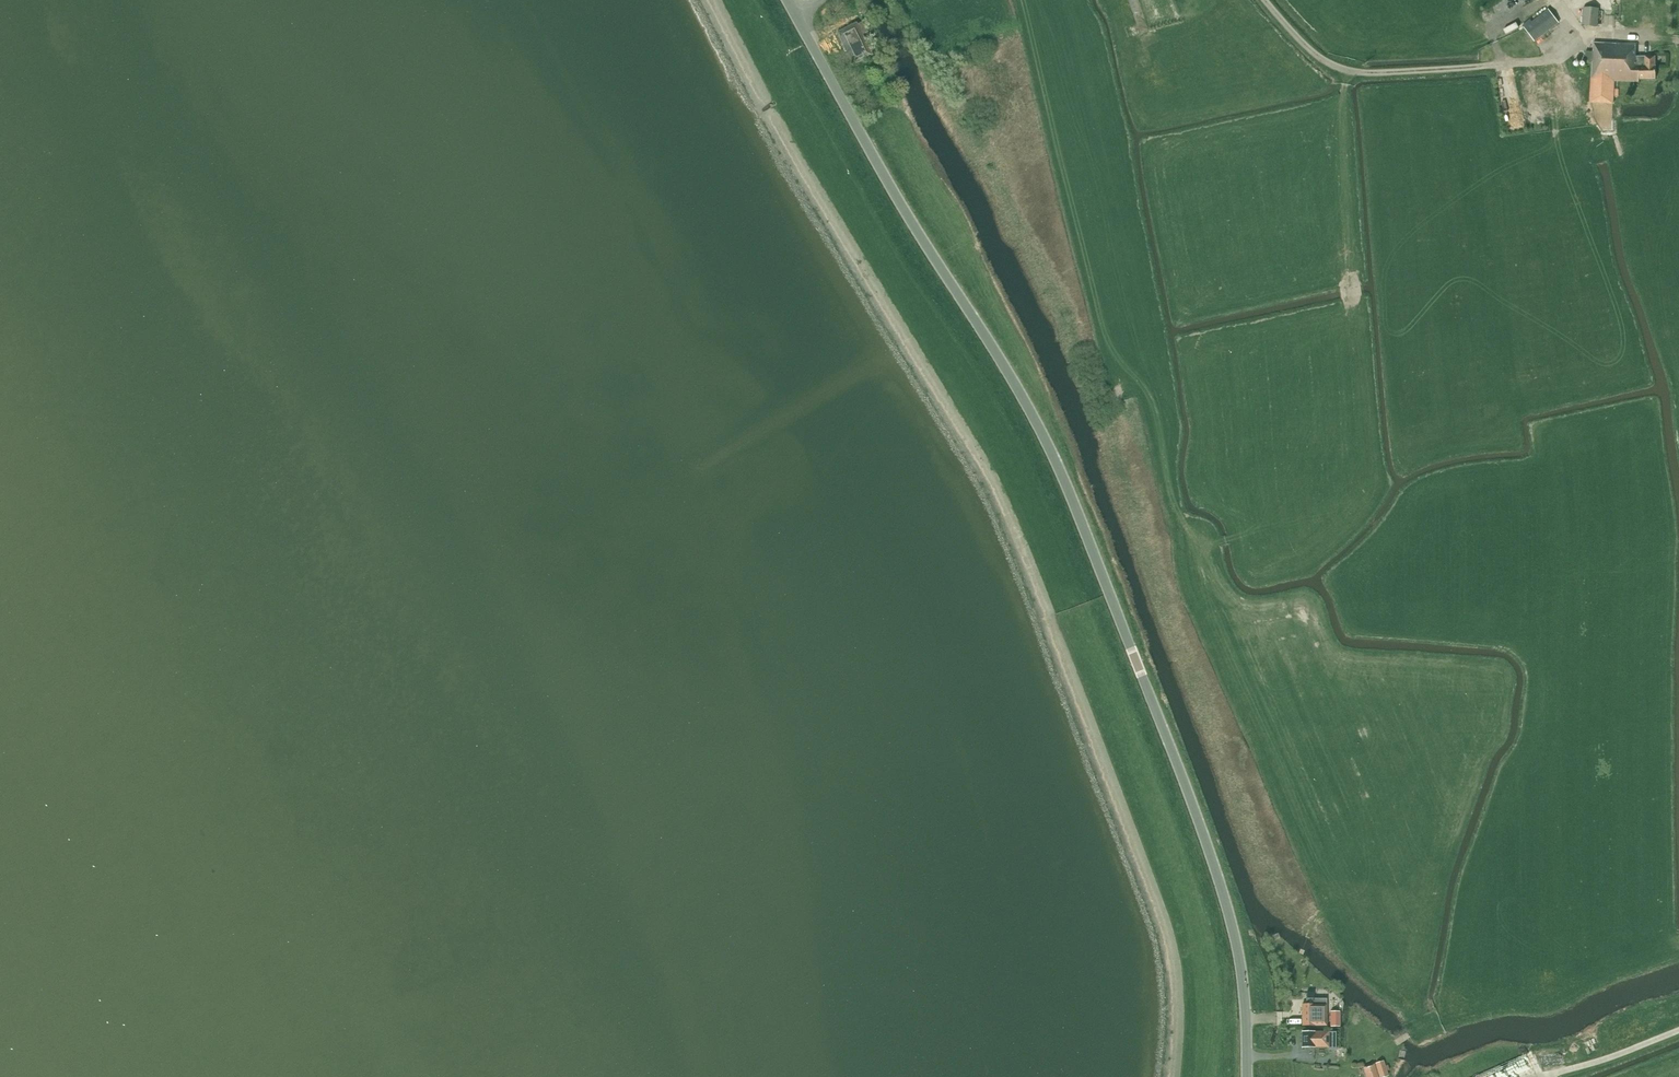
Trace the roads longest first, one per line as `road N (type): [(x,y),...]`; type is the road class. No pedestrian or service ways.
road 1 (tertiary): [(1247,1076),(1242,970),(1229,914),(1072,500),(797,18)]
road 2 (unclassified): [(1494,69),(1369,76),(1331,68),(1265,0)]

